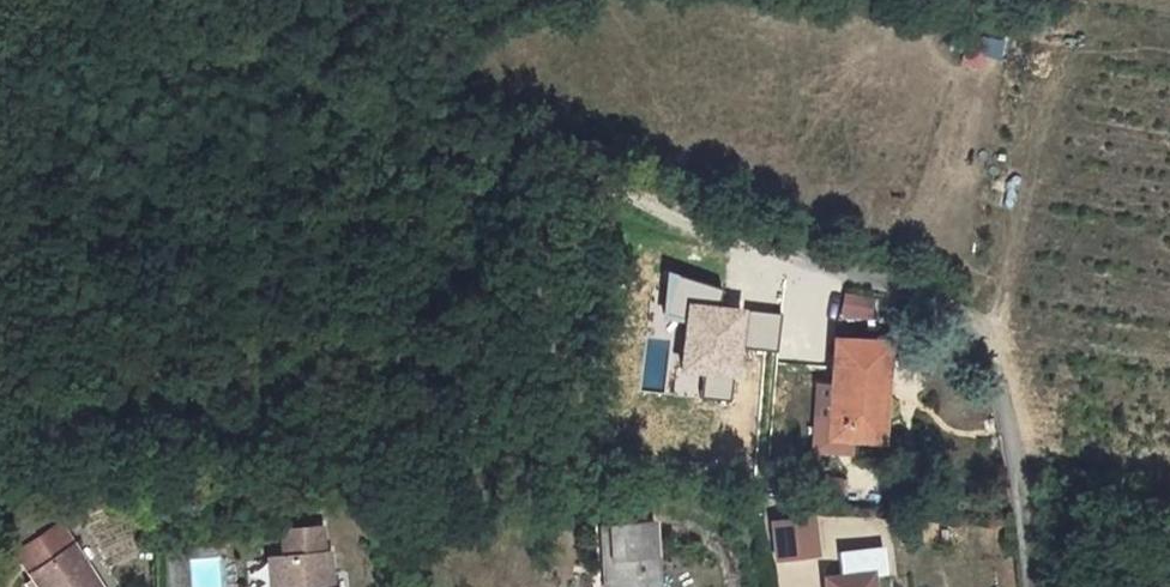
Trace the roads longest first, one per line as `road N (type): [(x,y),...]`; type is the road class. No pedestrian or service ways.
road 1 (track): [(666,252),(77,58),(39,0)]
road 2 (residential): [(1029,586),(1011,440),(987,356),(944,298),(812,269),(666,252)]

